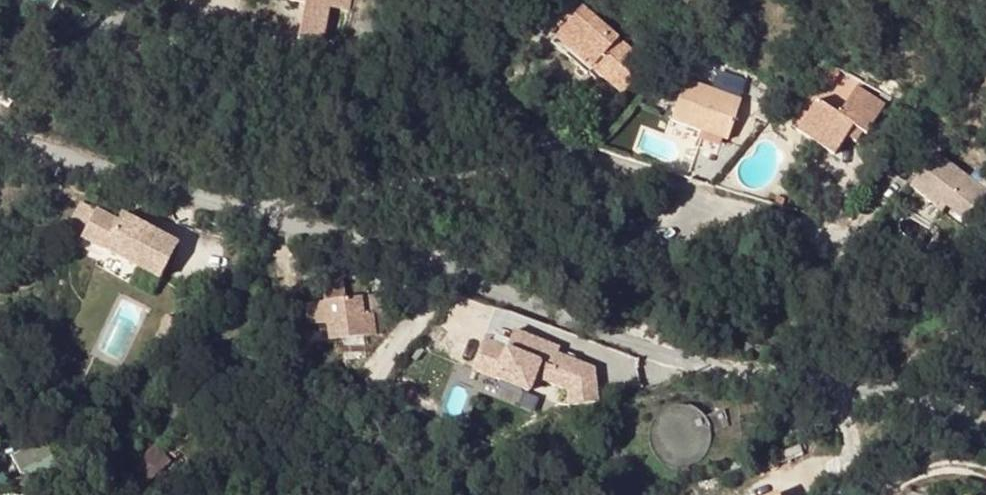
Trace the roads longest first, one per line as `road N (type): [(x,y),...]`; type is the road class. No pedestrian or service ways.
road 1 (unclassified): [(827,384),(696,364),(423,264),(0,131)]
road 2 (unclassified): [(985,425),(886,389),(827,384)]
road 3 (residential): [(0,55),(57,54),(85,42),(129,0)]

